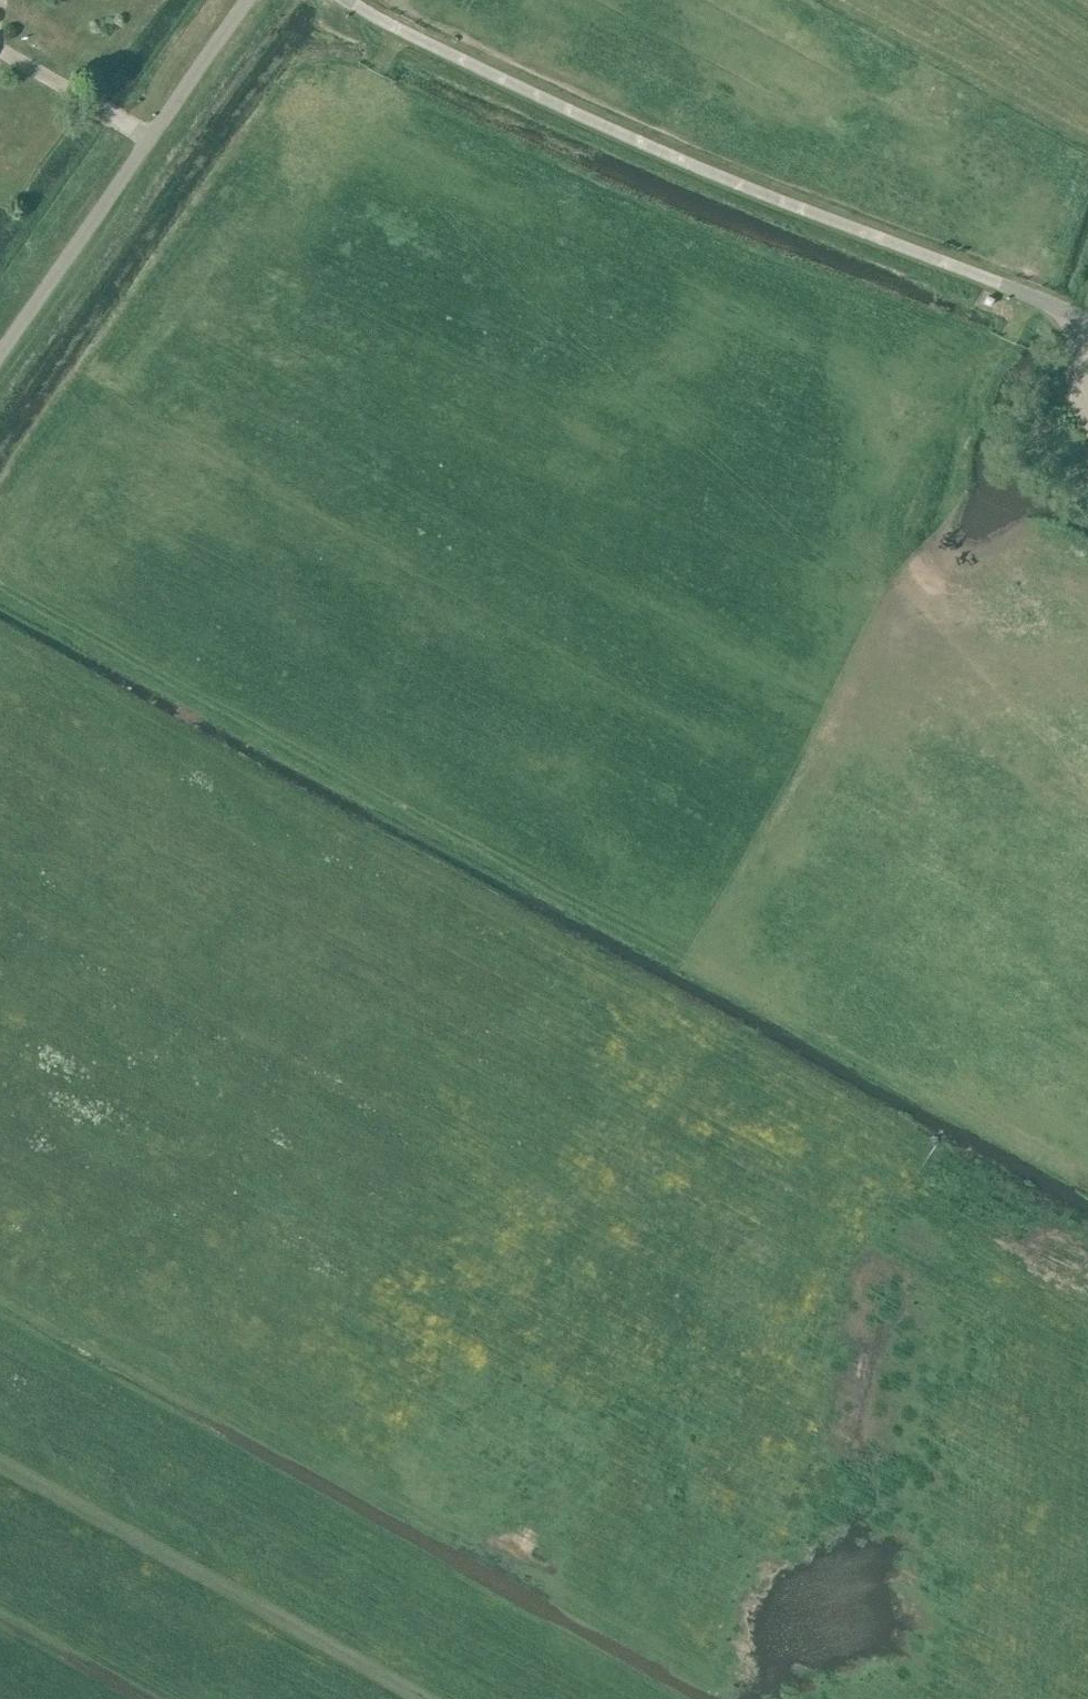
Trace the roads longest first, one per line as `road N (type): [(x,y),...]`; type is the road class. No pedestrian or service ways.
road 1 (unclassified): [(0,355),(249,0)]

